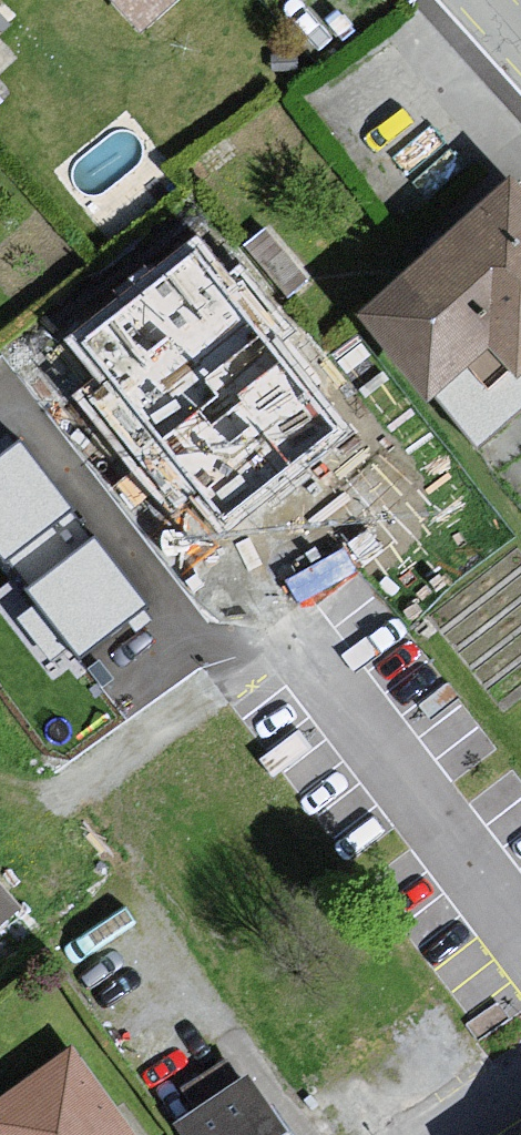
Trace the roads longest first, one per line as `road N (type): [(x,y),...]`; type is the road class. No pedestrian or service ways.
road 1 (residential): [(0,392),(181,621),(222,642),(286,643),(305,653),(520,937)]

